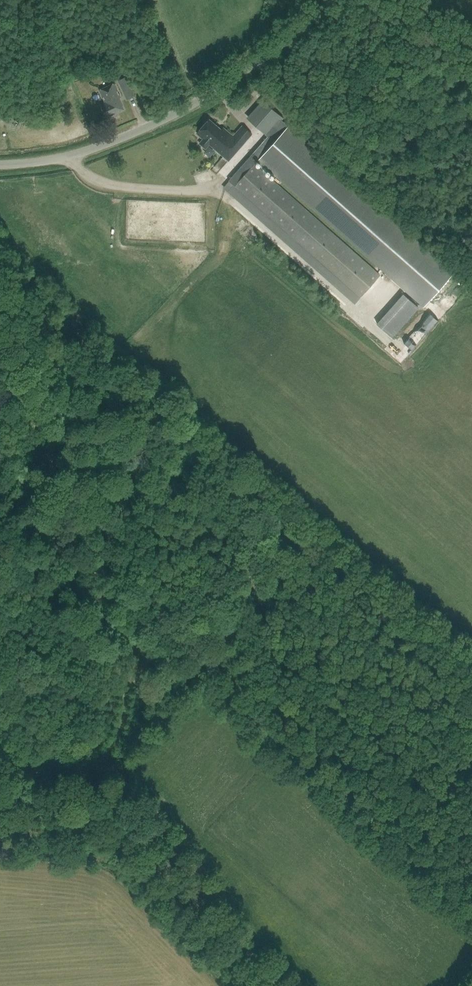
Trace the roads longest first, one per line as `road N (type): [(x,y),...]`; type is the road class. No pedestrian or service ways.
road 1 (unclassified): [(0,165),(70,156),(175,114),(275,50),(333,0)]
road 2 (unclassified): [(276,985),(136,849),(88,831),(0,821)]

